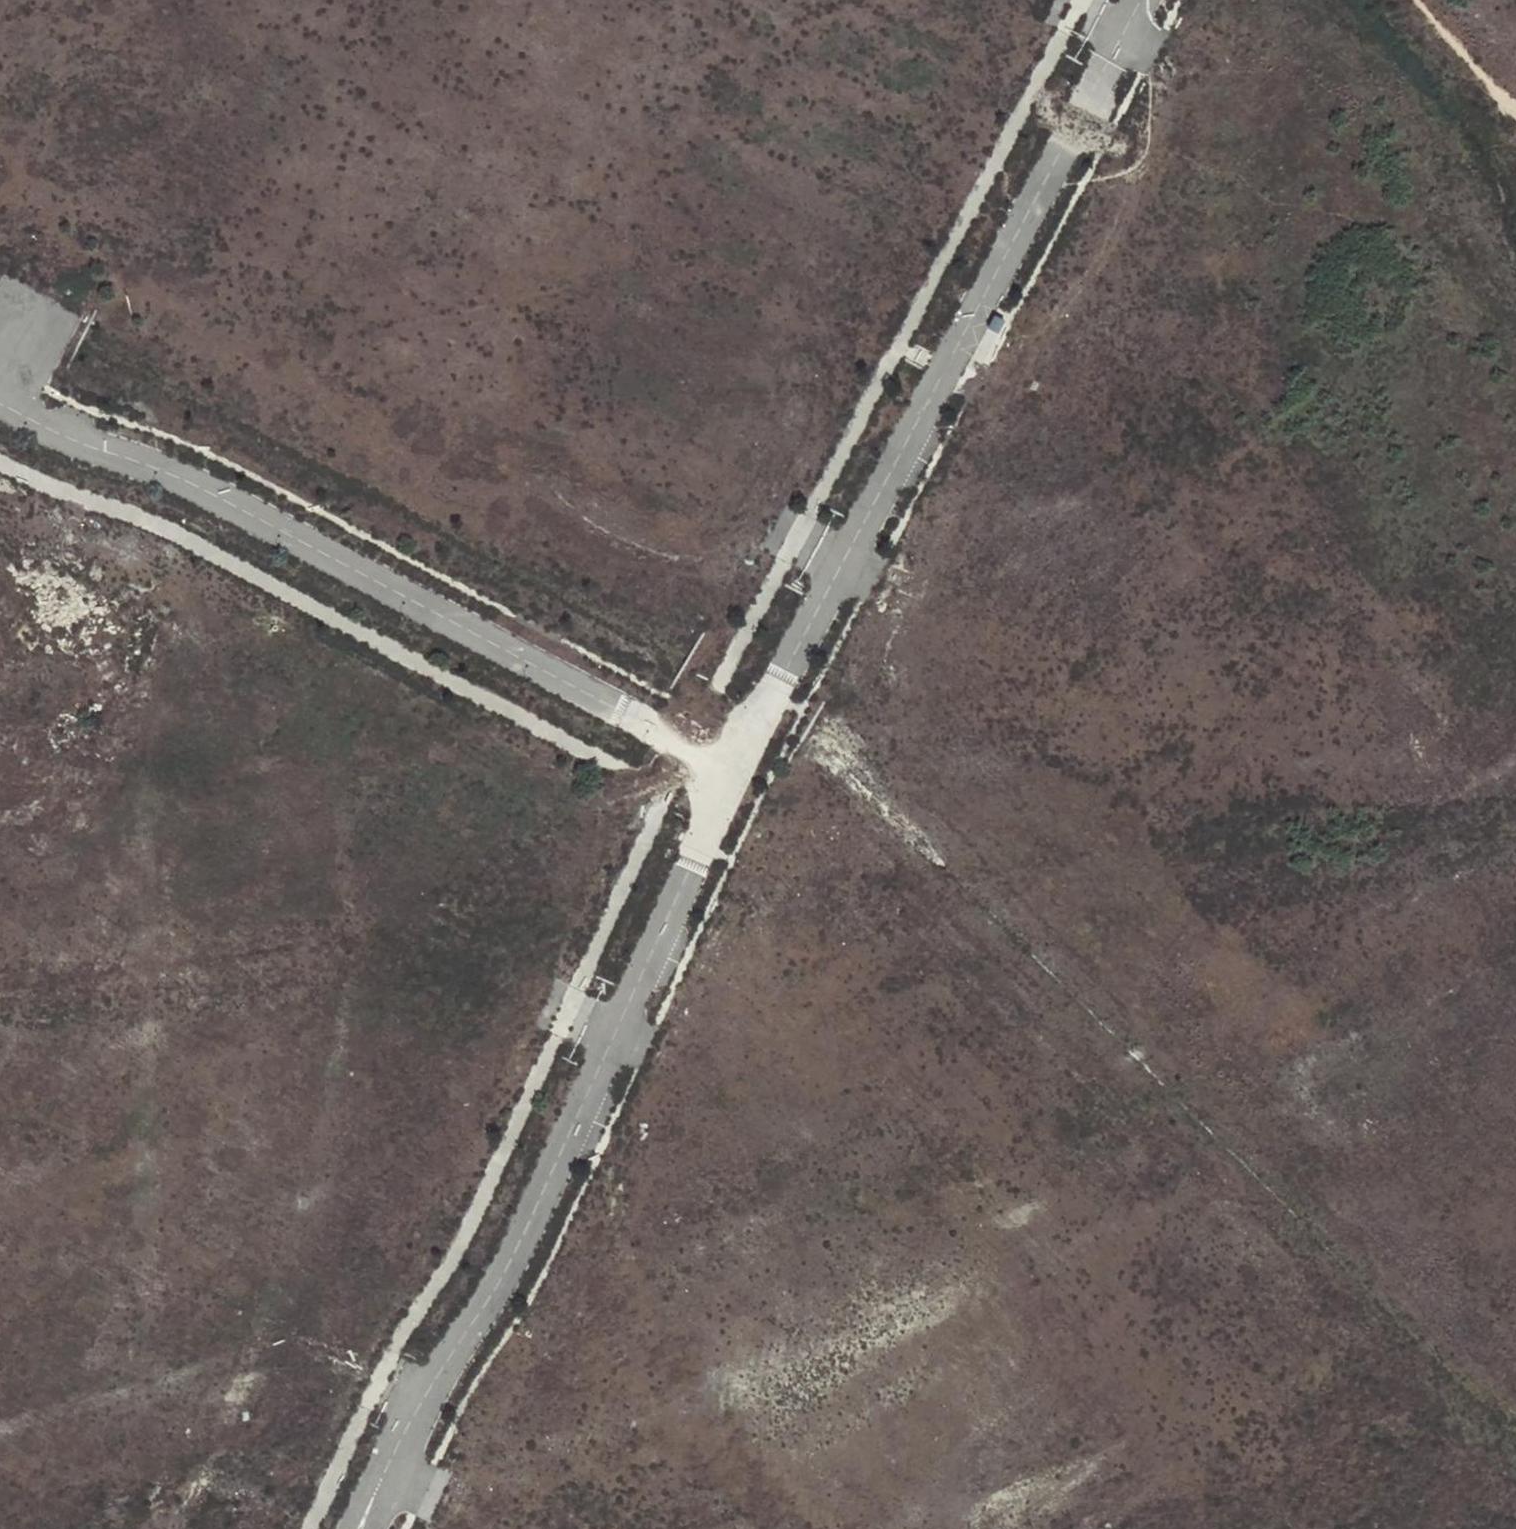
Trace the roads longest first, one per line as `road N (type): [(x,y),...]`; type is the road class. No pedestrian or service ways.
road 1 (unclassified): [(1140,0),(734,767)]
road 2 (unclassified): [(734,767),(209,493),(0,402)]
road 3 (unclassified): [(734,767),(505,1276),(431,1382),(378,1487)]

